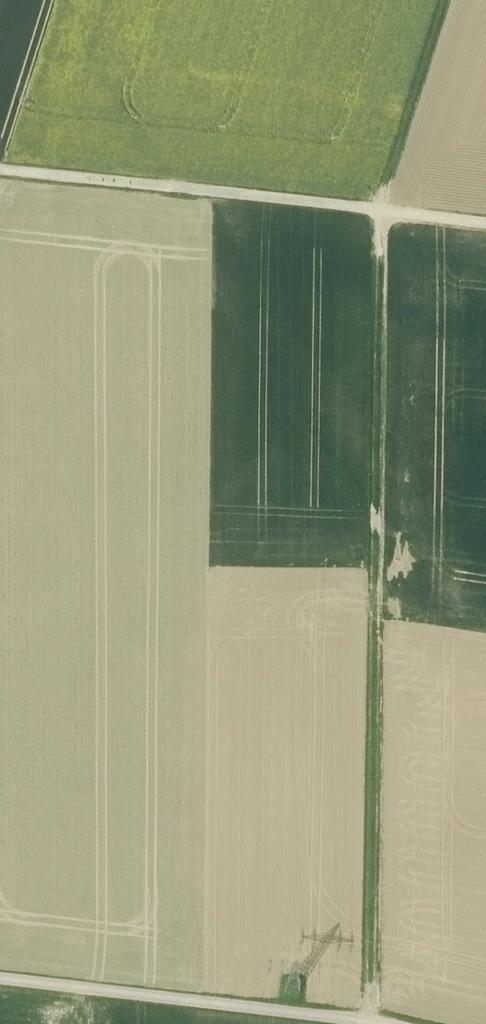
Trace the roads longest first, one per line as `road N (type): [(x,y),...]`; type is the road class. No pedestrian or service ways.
road 1 (track): [(367,1023),(379,213),(447,0)]
road 2 (track): [(0,173),(485,226)]
road 3 (track): [(369,1023),(0,981)]

